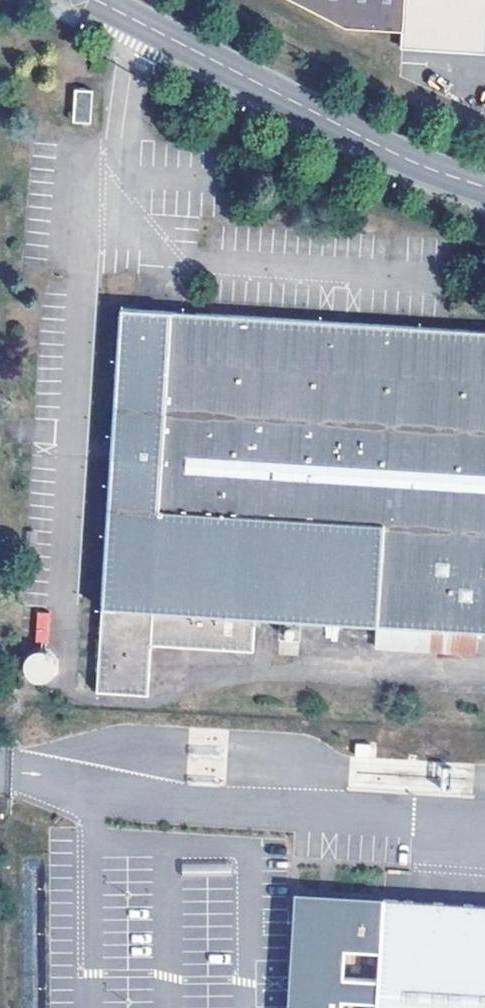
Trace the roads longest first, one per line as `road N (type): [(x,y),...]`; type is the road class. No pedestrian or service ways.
road 1 (unclassified): [(87,0),(429,169),(484,188)]

